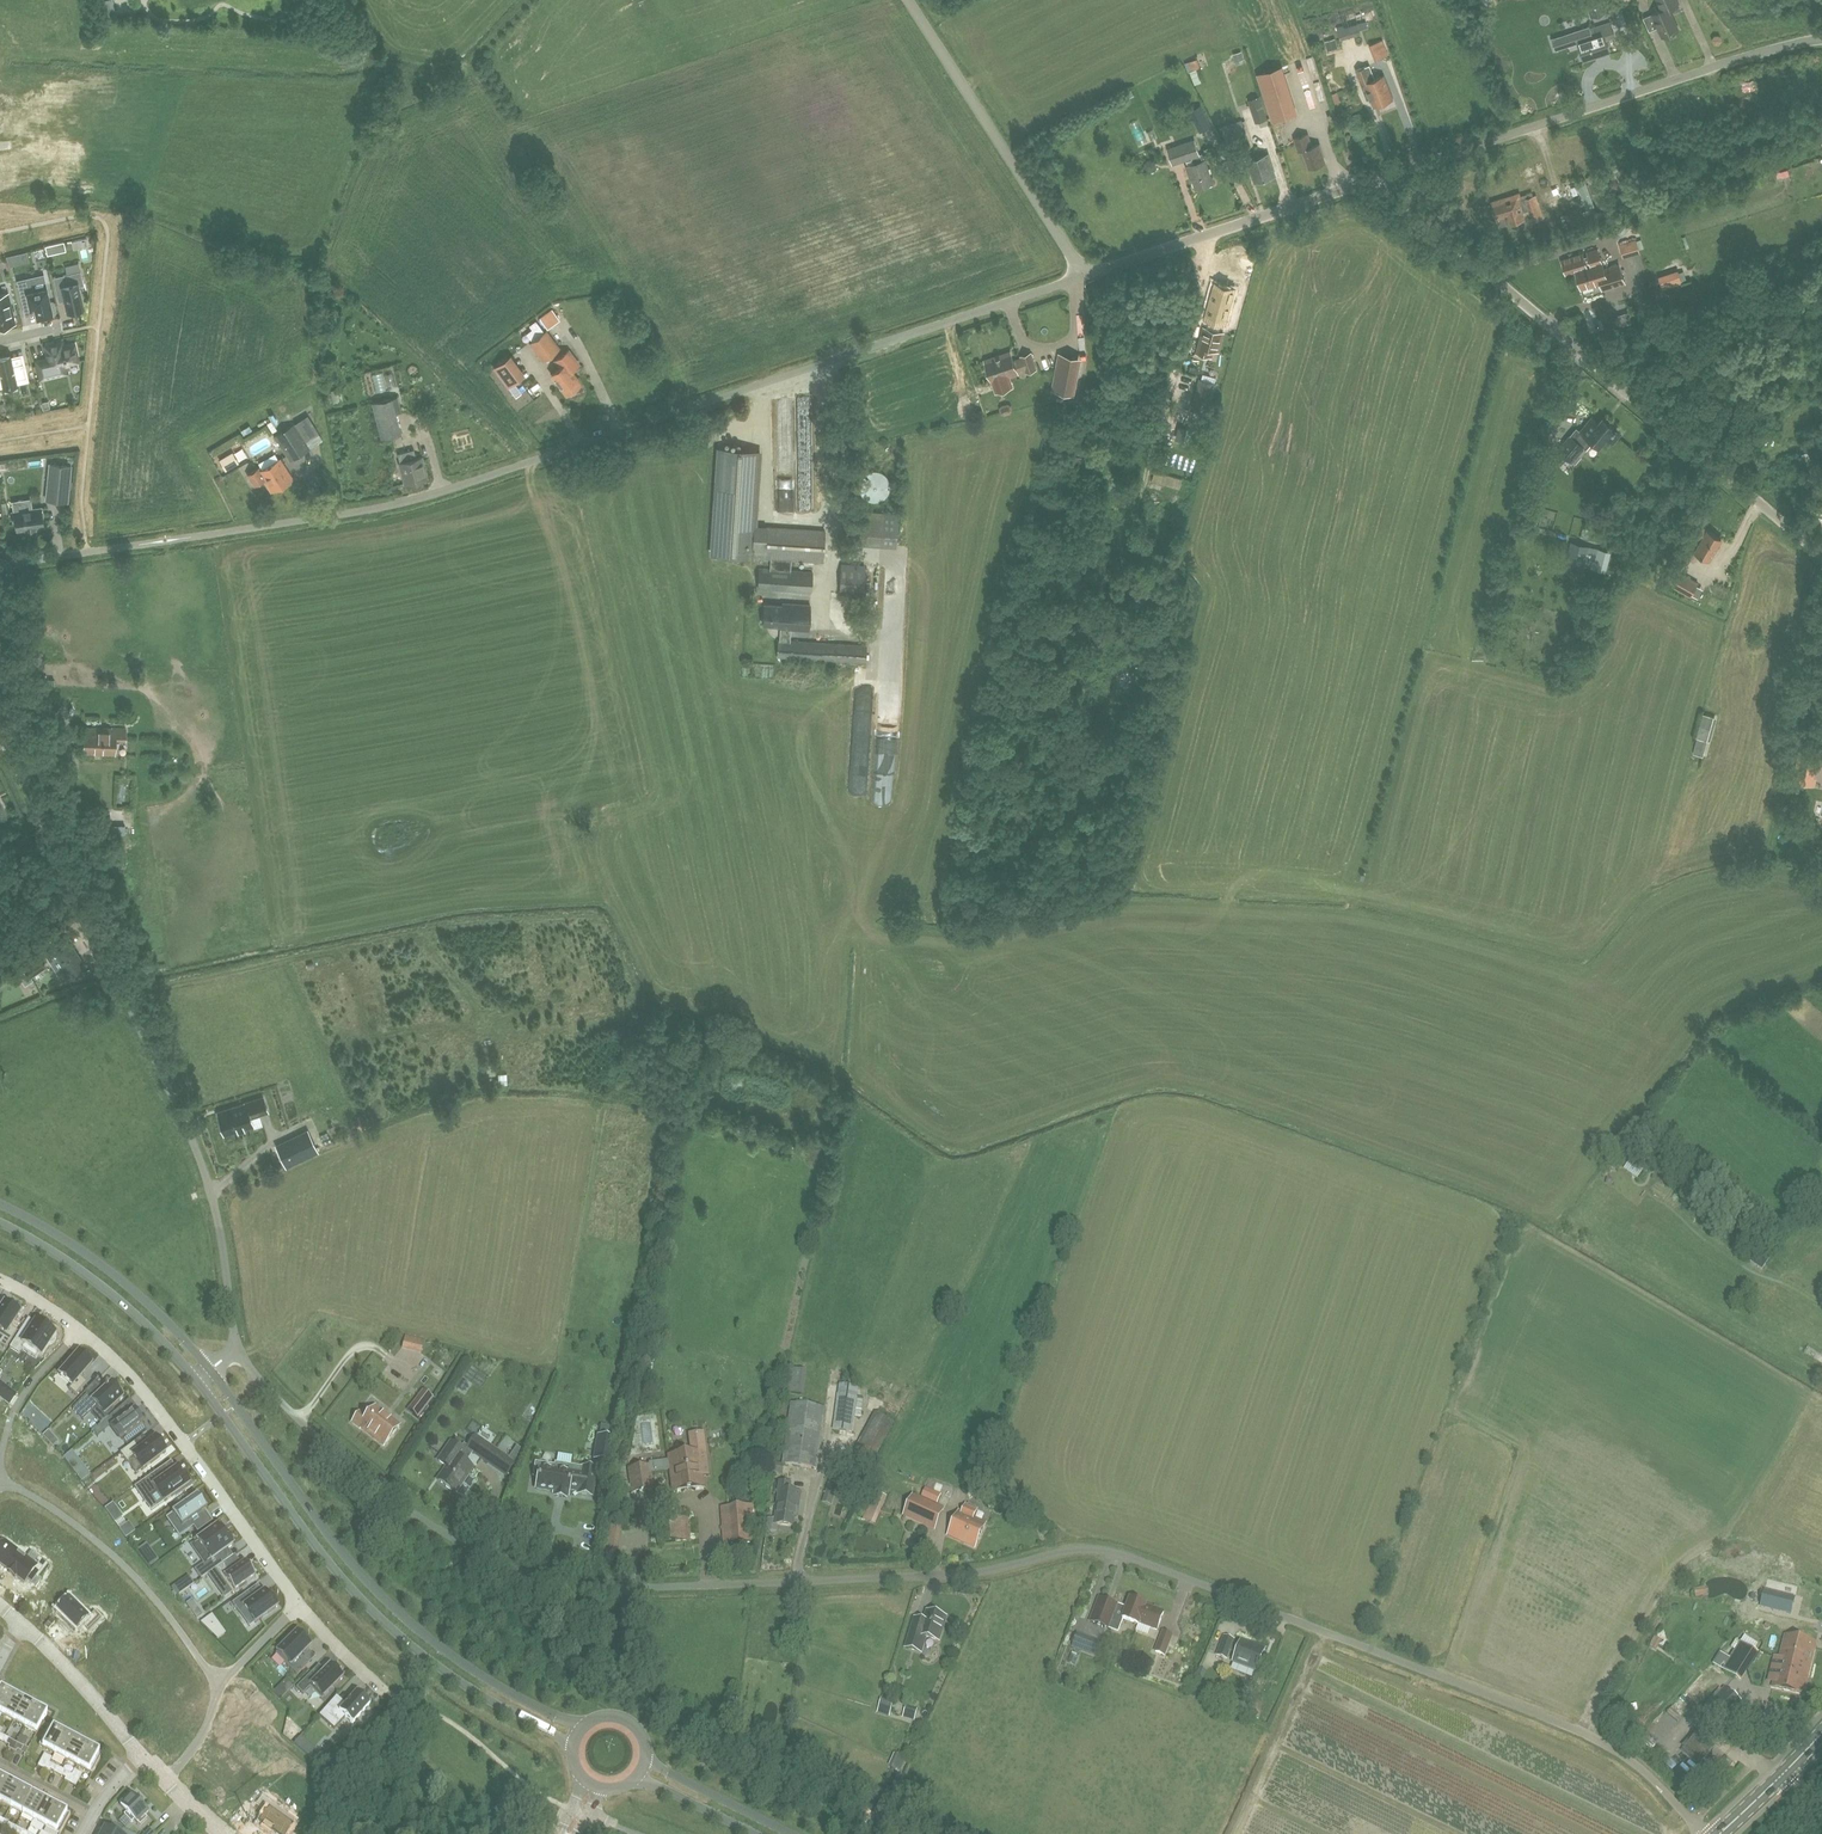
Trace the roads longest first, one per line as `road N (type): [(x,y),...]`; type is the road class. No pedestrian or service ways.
road 1 (unclassified): [(1703,1833),(1638,1765),(1598,1739),(1123,1554),(1080,1548),(943,1574),(597,1588),(539,1579),(446,1534),(376,1486),(262,1382),(239,1349)]
road 2 (unclassified): [(9,563),(410,501),(1084,276)]
road 3 (unclassified): [(239,1349),(215,1207),(191,1138),(5,740),(9,563)]
road 4 (unclassified): [(1821,555),(1393,192),(1385,175)]
road 5 (tertiary): [(197,1380),(371,1610),(447,1673),(574,1745)]
road 6 (tertiary): [(585,1726),(466,1666),(385,1600),(330,1538),(210,1370)]
road 7 (unclassified): [(1385,175),(1821,41)]
road 8 (residential): [(84,1329),(144,1388),(300,1600)]
road 9 (unclassified): [(1084,276),(906,0)]
road 10 (unclassified): [(1084,276),(1385,175)]
road 11 (residential): [(0,1483),(28,1493),(106,1549),(217,1684)]
road 12 (tertiary): [(210,1370),(107,1269),(0,1204)]
road 13 (track): [(1598,1739),(1594,1719),(1669,1584),(1729,1532)]
road 14 (tertiary): [(0,1222),(100,1285),(197,1380)]
road 15 (residential): [(142,1758),(24,1626)]
road 16 (tertiary): [(787,1833),(646,1758)]
road 17 (residential): [(0,1453),(24,1394),(84,1329)]
road 18 (tertiary): [(637,1778),(750,1833)]
road 19 (residential): [(300,1600),(386,1690)]

